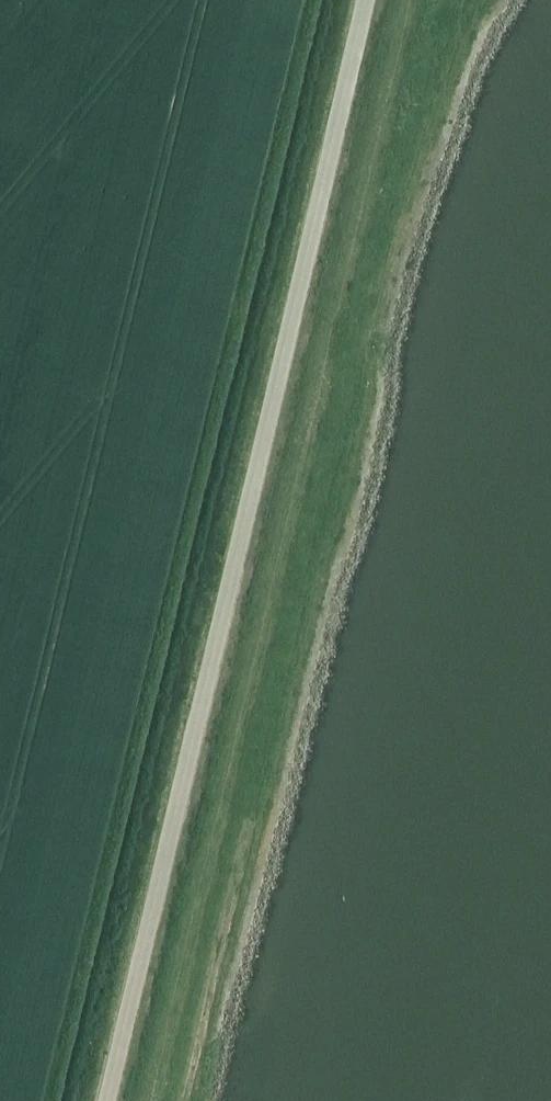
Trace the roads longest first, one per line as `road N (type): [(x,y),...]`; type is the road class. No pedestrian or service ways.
road 1 (track): [(104,1100),(357,0)]

